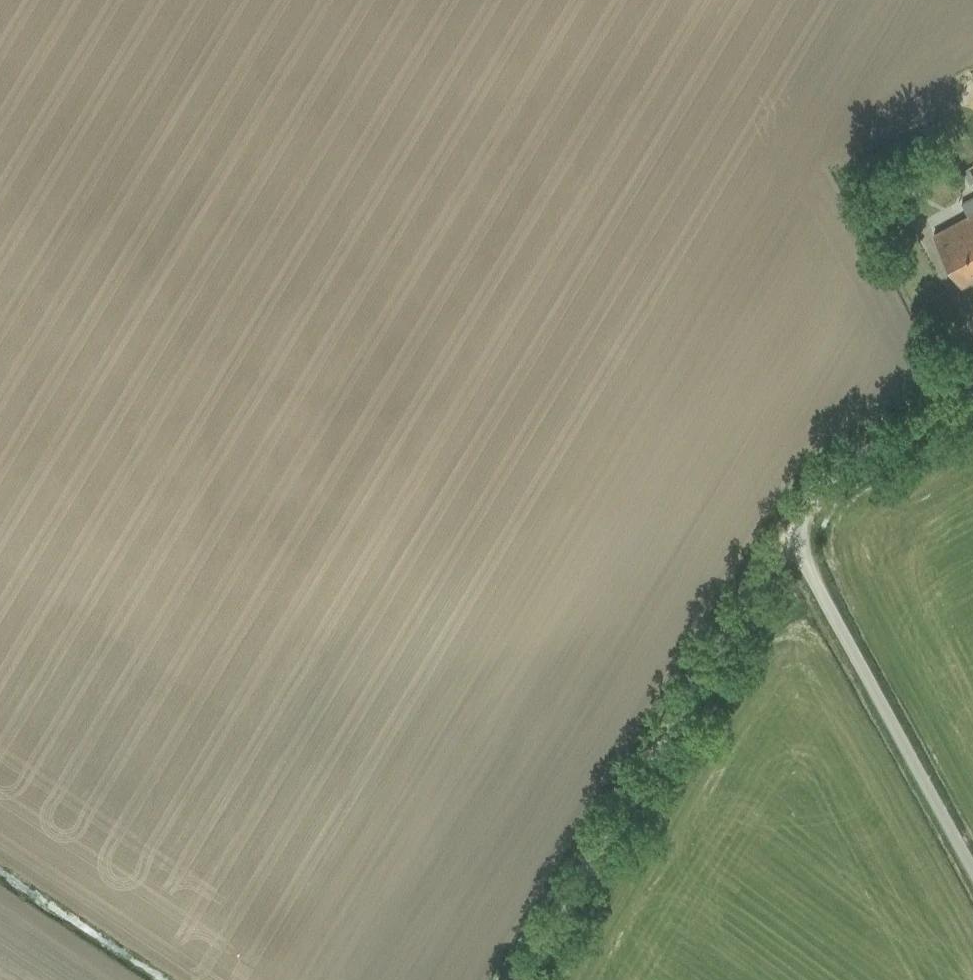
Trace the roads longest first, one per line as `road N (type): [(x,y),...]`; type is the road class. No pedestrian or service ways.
road 1 (track): [(510,979),(785,528),(828,474),(972,398)]
road 2 (unclassified): [(972,871),(785,528)]

